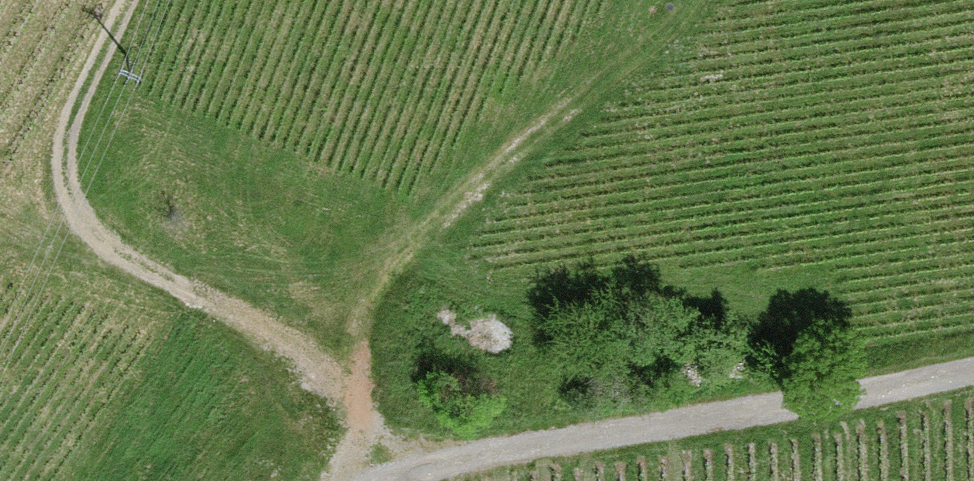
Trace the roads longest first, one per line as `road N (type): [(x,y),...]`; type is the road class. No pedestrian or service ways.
road 1 (track): [(128,0),(22,235),(272,295),(340,324),(361,364),(382,480)]
road 2 (track): [(403,480),(536,445),(973,374)]
road 3 (track): [(691,0),(685,18),(529,144),(393,278),(361,379)]

